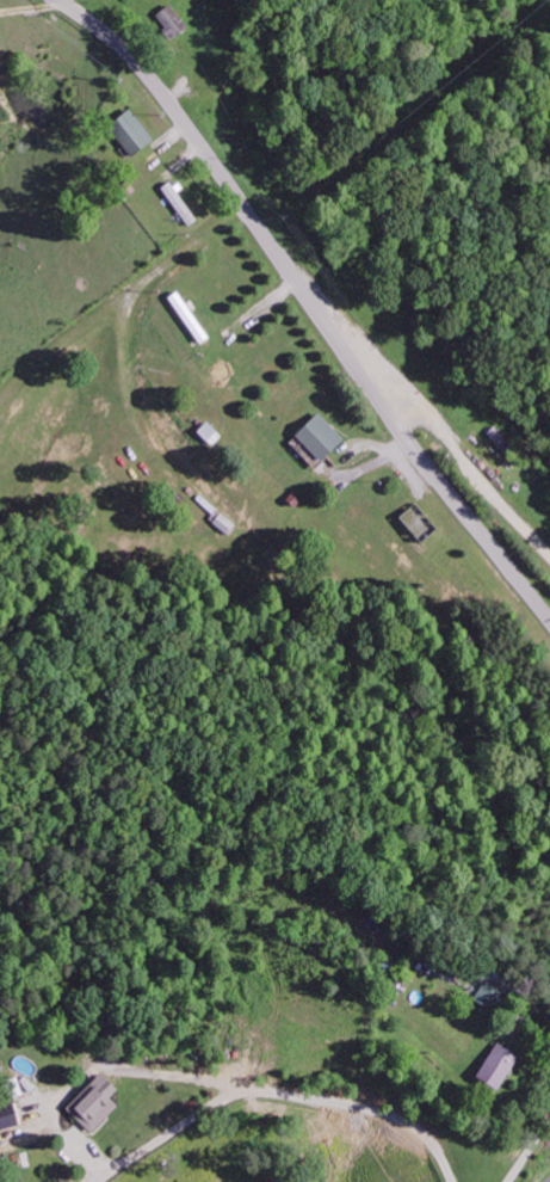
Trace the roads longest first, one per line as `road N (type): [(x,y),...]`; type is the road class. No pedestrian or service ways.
road 1 (residential): [(549,616),(400,425),(166,94),(105,30),(64,0)]

